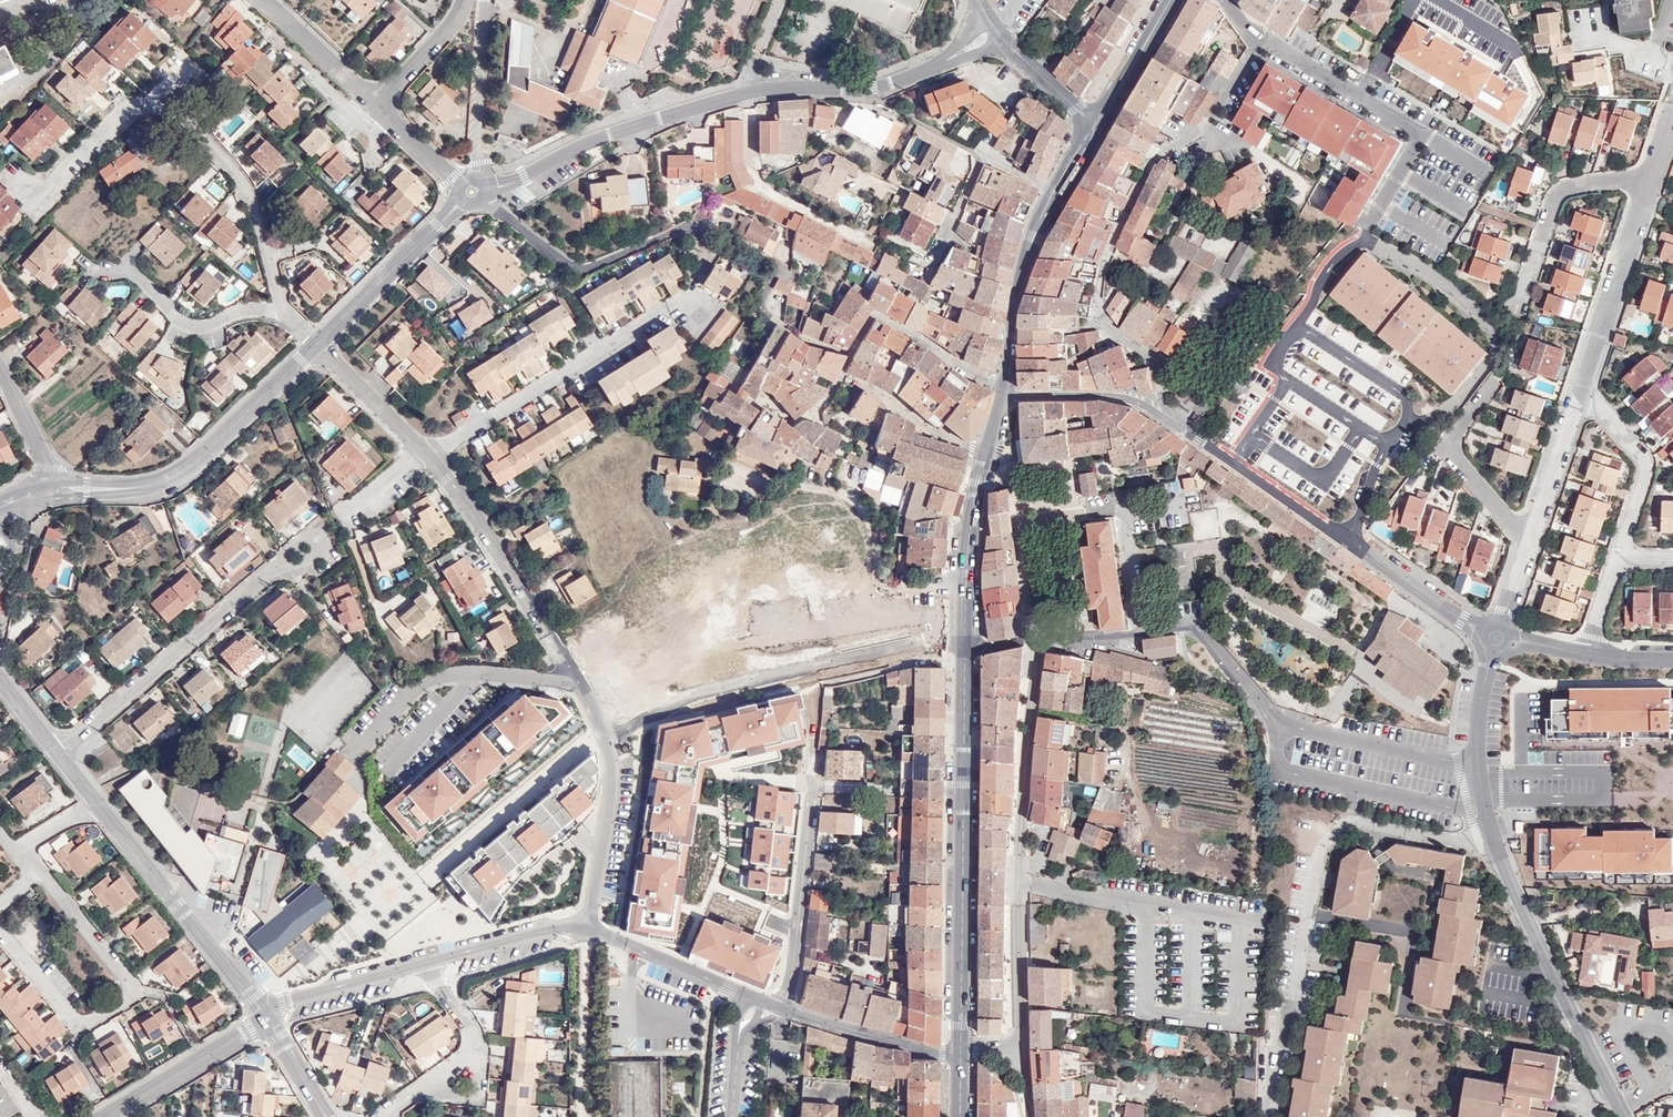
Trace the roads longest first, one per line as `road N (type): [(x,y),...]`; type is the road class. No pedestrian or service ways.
road 1 (tertiary): [(471,192),(714,99),(768,88),(873,87),(1000,34)]
road 2 (residential): [(965,647),(1030,640),(1021,817),(1023,1061)]
road 3 (residential): [(1162,419),(1158,366),(1101,316),(1099,286),(1156,156),(1202,131),(1265,37)]
road 4 (residential): [(1492,838),(1454,842),(1362,823),(1334,833),(1321,850),(1269,1116)]
road 5 (residential): [(48,197),(128,111),(189,102),(199,133),(239,176),(292,315)]
road 6 (residential): [(471,192),(577,274),(689,225),(770,281),(763,312),(774,321)]
road 7 (residential): [(56,751),(318,529)]
road 8 (residential): [(41,871),(126,978),(125,1003),(93,1021),(70,1018),(0,933)]
road 9 (tertiary): [(58,487),(167,478),(318,344)]
road 10 (residential): [(1265,37),(1424,131),(1365,239)]
road 11 (unclassified): [(1618,1107),(1492,838)]
road 12 (residential): [(427,456),(663,309)]
road 13 (unclassified): [(98,801),(269,1016)]
road 14 (tertiary): [(571,675),(464,495),(427,456)]
road 15 (tertiary): [(585,924),(610,795),(609,747),(571,675)]
road 16 (primary): [(961,1048),(963,791)]
road 17 (residential): [(781,1007),(791,984),(813,787)]
road 18 (residential): [(839,374),(828,396),(790,423),(764,399),(759,405),(737,392),(734,384),(774,321)]
road 19 (residential): [(927,280),(982,154),(1057,193)]
road 20 (residential): [(103,269),(136,271),(195,331),(258,310),(292,315)]
road 21 (residential): [(1650,179),(1580,383)]
road 22 (tertiary): [(318,344),(471,192)]
road 23 (residential): [(384,1116),(472,1056),(467,1031),(423,961)]
road 24 (residential): [(1650,179),(1558,195),(1518,306)]
road 25 (residential): [(1580,383),(1646,460),(1613,560)]
road 26 (tertiary): [(1162,419),(1331,534)]
road 27 (unclassified): [(1492,838),(1476,750),(1496,638)]
road 28 (primary): [(965,647),(969,544),(991,451)]
road 29 (residential): [(1007,383),(954,364),(873,313),(850,353)]
road 30 (primary): [(1007,383),(1026,262),(1057,193)]
road 31 (residential): [(1527,537),(1447,446),(1492,385)]
road 32 (residential): [(391,116),(369,138),(256,19)]
road 33 (tertiary): [(269,1016),(102,1116)]
road 34 (residential): [(471,192),(480,172),(487,0)]
road 35 (tertiary): [(757,999),(585,924)]
road 36 (tertiary): [(961,1055),(781,1007)]
road 37 (residential): [(991,451),(932,432),(896,400),(839,374)]
road 38 (tertiary): [(585,924),(423,961)]
road 39 (tertiary): [(423,961),(281,1003),(269,1016)]
road 40 (tertiary): [(1005,396),(1127,397),(1162,419)]
road 41 (residential): [(1580,383),(1527,537)]
road 42 (residential): [(477,673),(413,686),(353,753)]
road 43 (tertiary): [(1365,557),(1496,638)]
road 44 (residential): [(375,102),(260,0)]
road 45 (tertiary): [(420,449),(318,344)]
road 46 (primary): [(1095,125),(1171,0)]
road 47 (primary): [(963,791),(965,647)]
road 48 (residential): [(375,102),(446,33),(462,0)]
road 49 (tertiary): [(1095,125),(1000,34)]
road 50 (residential): [(477,673),(389,770)]
road 51 (residential): [(58,487),(0,370)]

